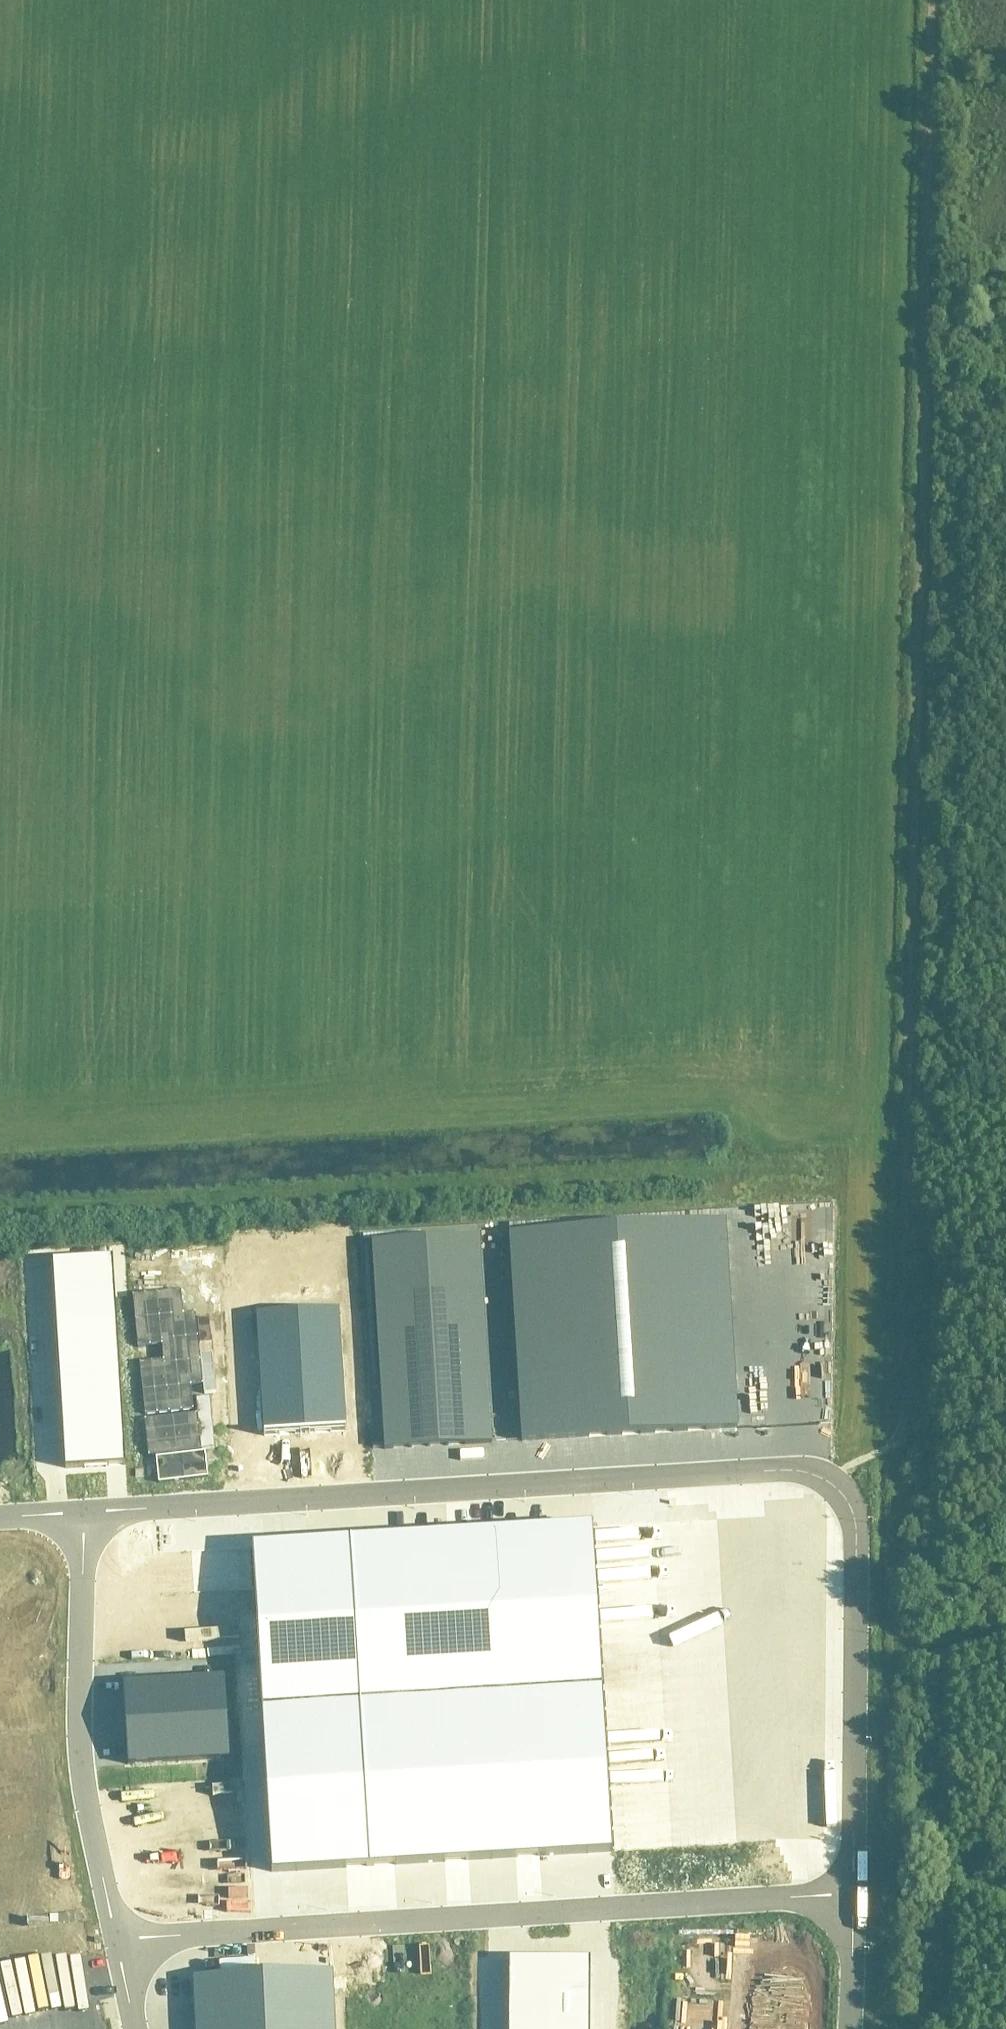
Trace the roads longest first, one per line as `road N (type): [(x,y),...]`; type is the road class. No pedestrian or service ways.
road 1 (track): [(921,315),(886,1867),(892,2028)]
road 2 (unclassified): [(70,1518),(806,1469),(830,1477),(847,1492),(857,1530),(851,1897)]
road 3 (unclassified): [(120,1950),(196,1937),(851,1897)]
road 4 (unclassified): [(120,1950),(86,1796),(70,1518)]
road 5 (unclassified): [(921,315),(929,0)]
road 6 (unclassified): [(851,1897),(842,2028)]
road 7 (track): [(886,1867),(1005,1895)]

